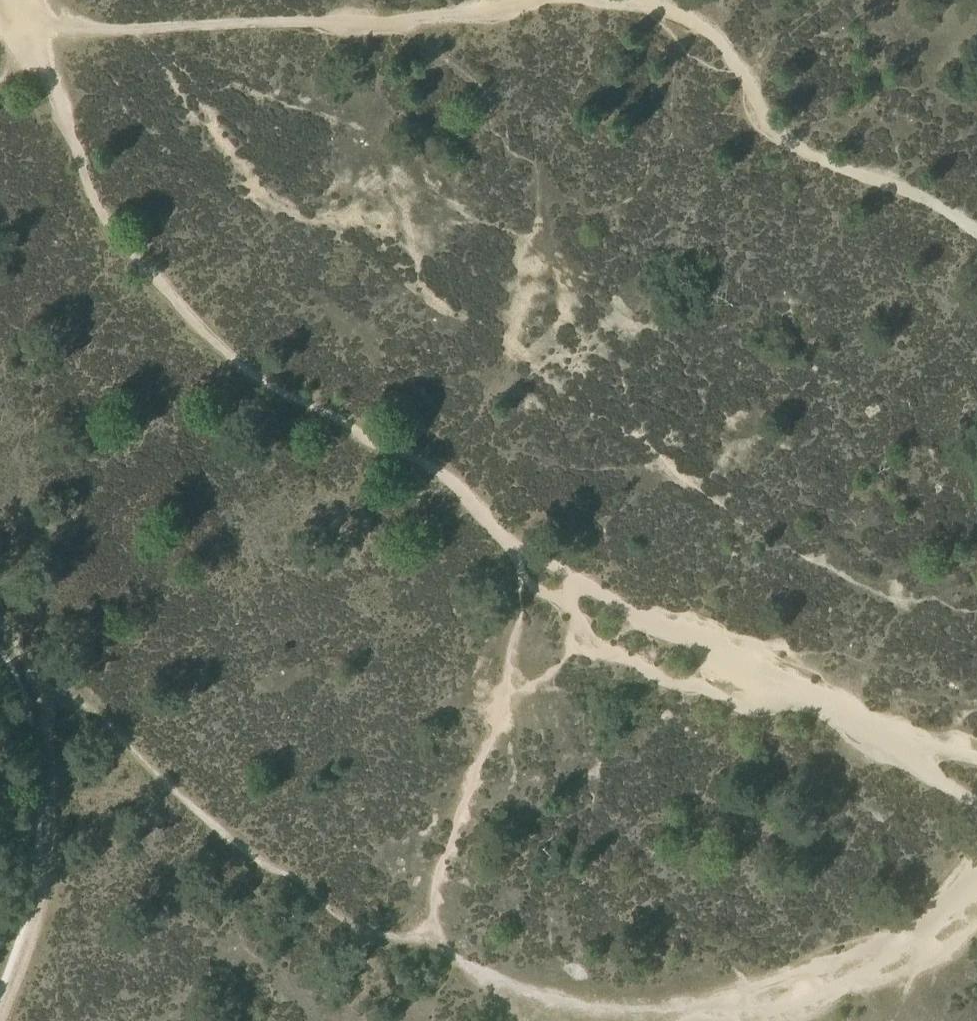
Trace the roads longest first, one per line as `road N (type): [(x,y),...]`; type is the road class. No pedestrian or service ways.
road 1 (track): [(11,0),(112,230),(219,344),(287,397),(401,455),(560,577),(976,794)]
road 2 (track): [(40,54),(77,30),(412,20),(551,0)]
road 3 (track): [(591,0),(658,4),(693,20),(723,49),(765,127),(822,166),(878,181),(976,236)]
road 4 (track): [(0,623),(38,693),(54,799),(39,923),(3,1020)]

